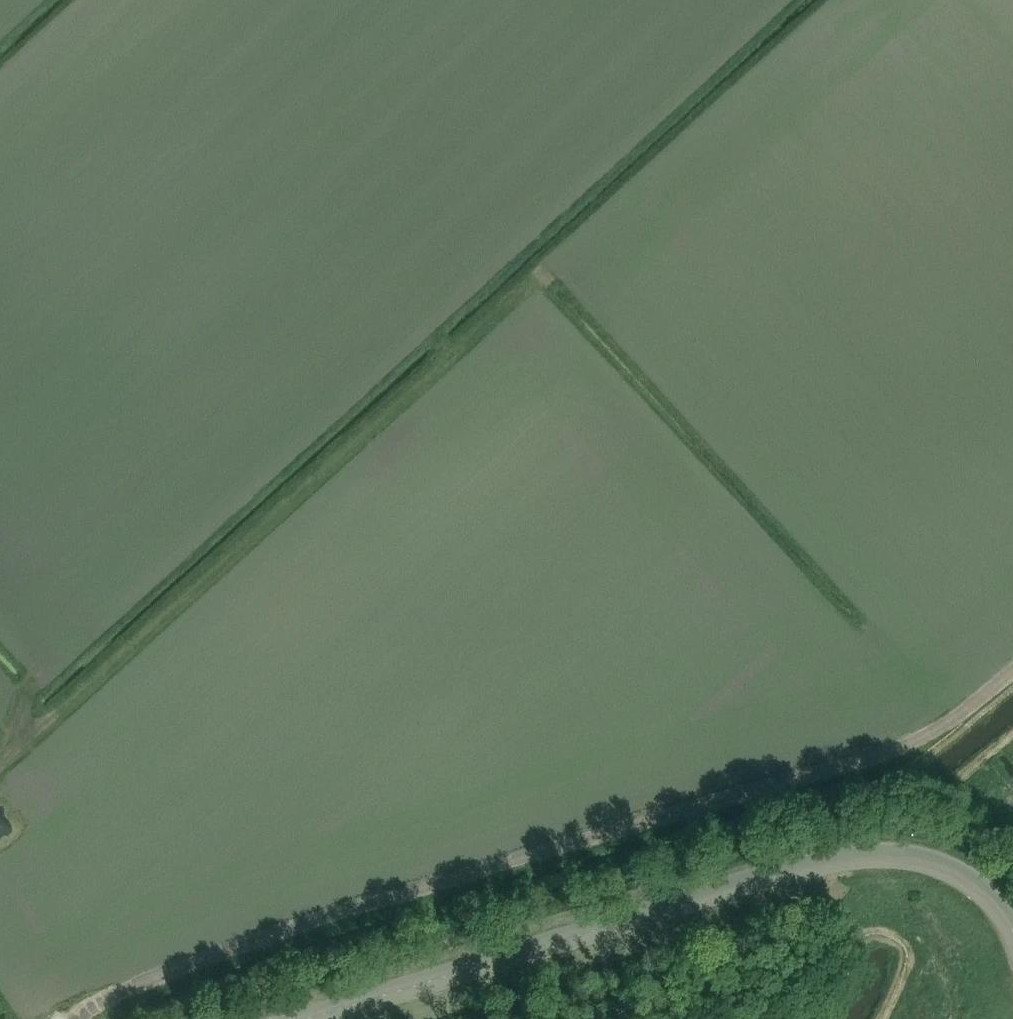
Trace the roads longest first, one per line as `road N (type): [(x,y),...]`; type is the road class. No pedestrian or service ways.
road 1 (tertiary): [(306,1018),(839,859),(931,861),(985,894),(1012,931)]

